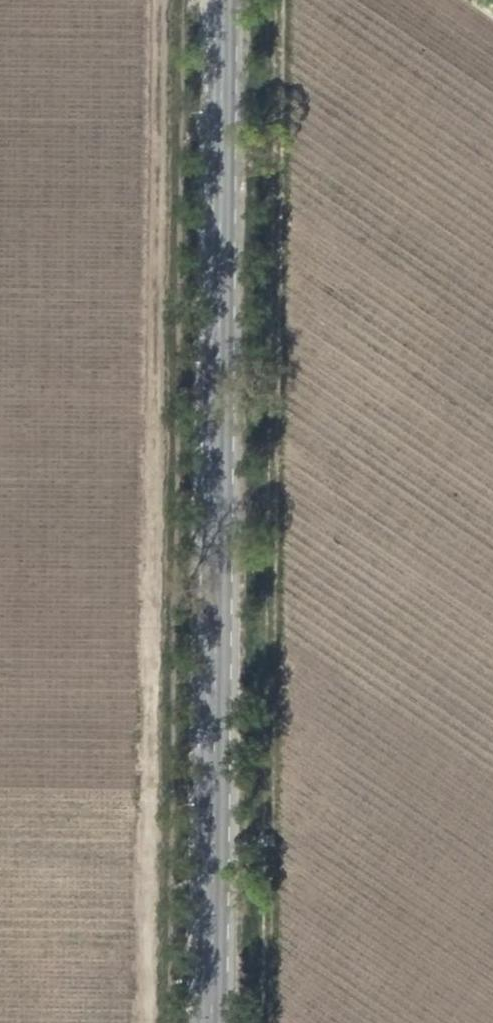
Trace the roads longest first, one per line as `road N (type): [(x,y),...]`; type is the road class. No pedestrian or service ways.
road 1 (track): [(141,1022),(161,0)]
road 2 (unclassified): [(213,0),(203,1022)]

